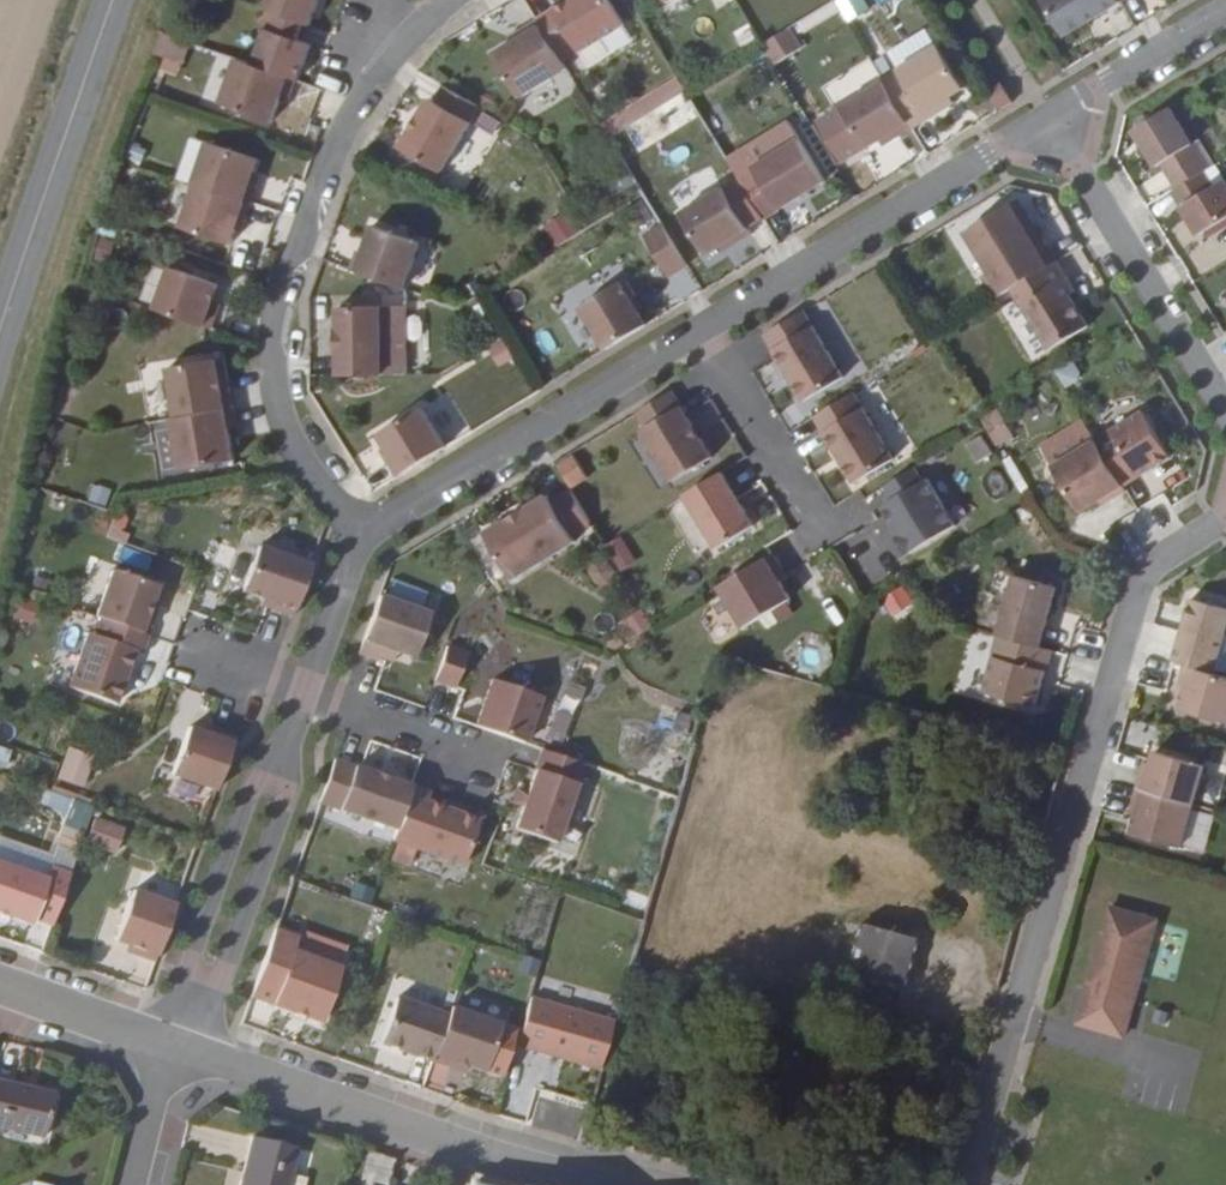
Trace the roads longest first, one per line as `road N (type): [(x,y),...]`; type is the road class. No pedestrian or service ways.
road 1 (residential): [(970,1184),(1146,572),(1225,521)]
road 2 (residential): [(196,1046),(669,1184)]
road 3 (residential): [(376,540),(320,477),(287,419),(283,355),(293,283),(366,93)]
road 4 (residential): [(1048,119),(707,336)]
road 5 (residential): [(707,336),(376,540)]
road 6 (residential): [(196,1046),(322,692)]
road 7 (tertiary): [(0,349),(124,0)]
road 8 (residential): [(1048,119),(1225,426)]
road 9 (residential): [(826,536),(707,336)]
road 10 (residential): [(1225,12),(1048,119)]
road 11 (residential): [(0,984),(196,1046)]
road 12 (residential): [(465,785),(475,743),(322,692)]
road 13 (residential): [(322,692),(376,540)]
road 14 (residential): [(196,1046),(159,1080),(134,1184)]
road 15 (residential): [(366,93),(395,51),(453,0)]
road 16 (residential): [(202,653),(322,692)]

